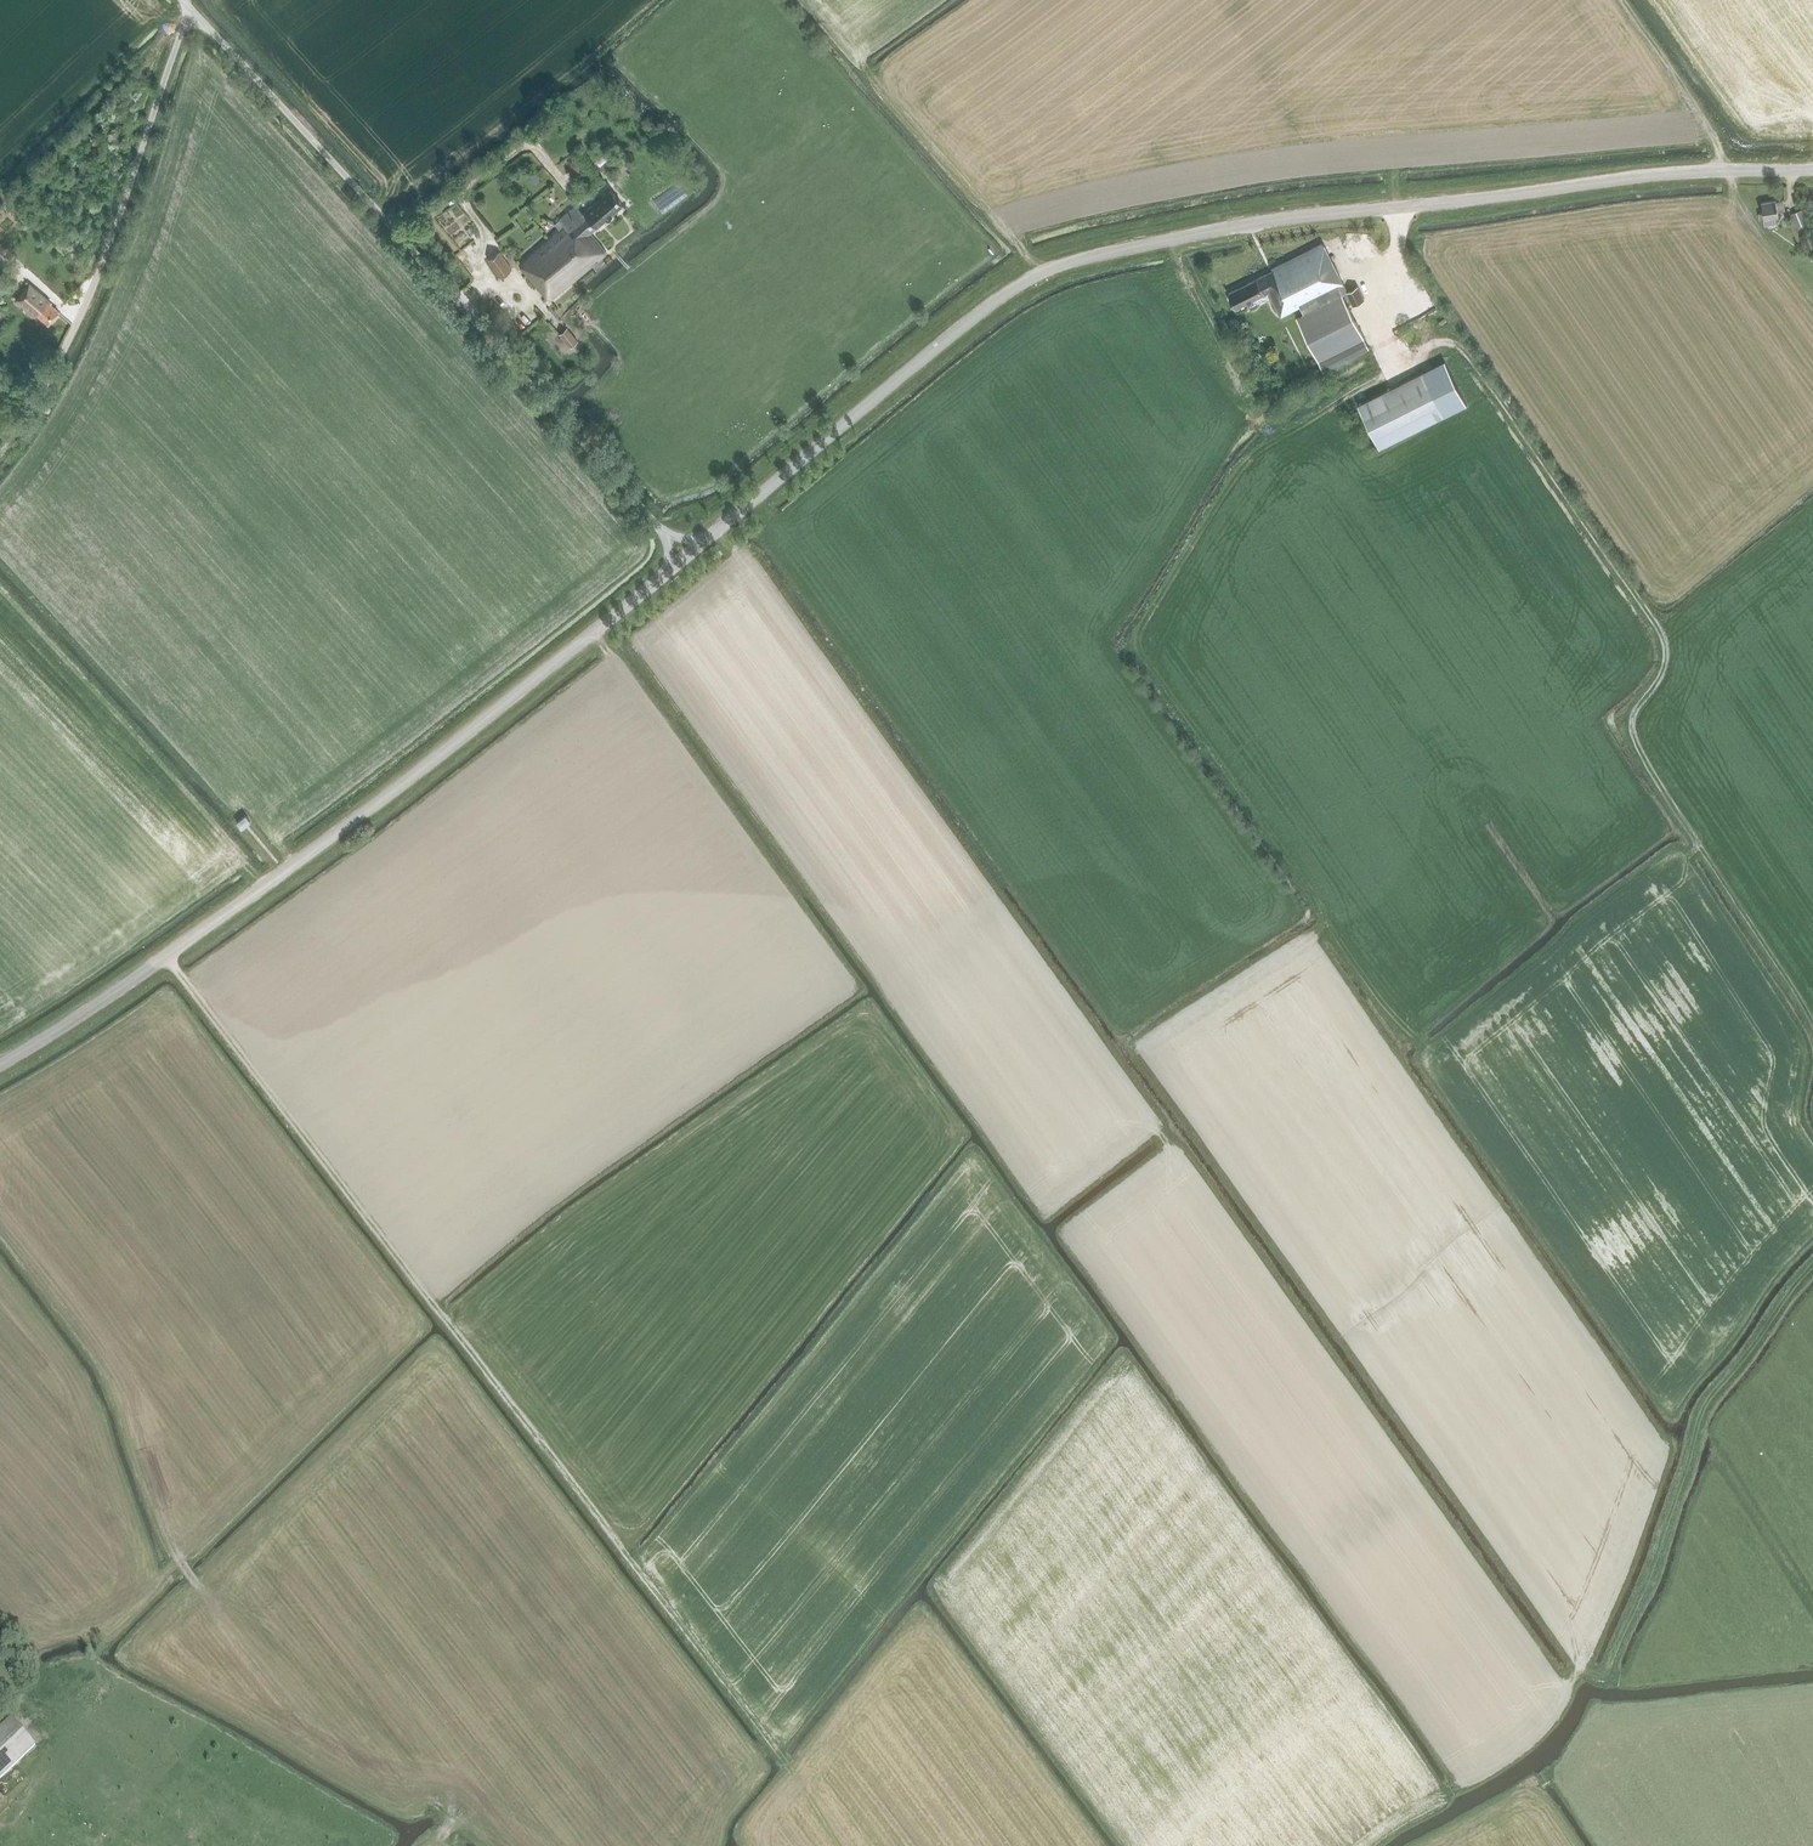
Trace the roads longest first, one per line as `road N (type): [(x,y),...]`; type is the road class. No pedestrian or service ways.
road 1 (tertiary): [(705,542),(1001,298),(1062,266),(1294,218),(1674,173),(1812,169)]
road 2 (tertiary): [(0,1069),(361,815),(668,571)]
road 3 (unclassified): [(665,534),(176,0)]

